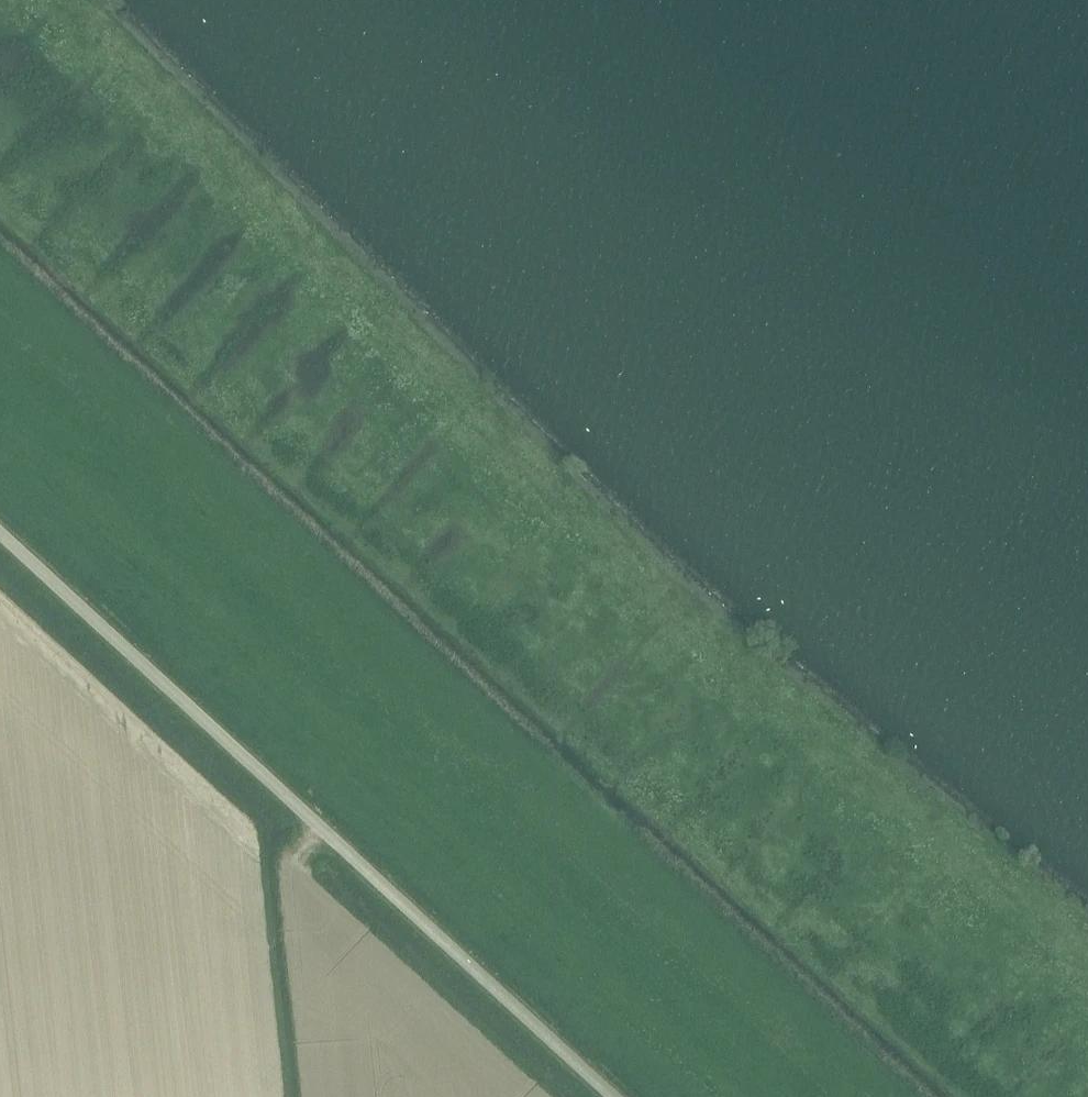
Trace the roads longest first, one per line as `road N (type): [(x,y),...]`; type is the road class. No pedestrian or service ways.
road 1 (track): [(0,432),(722,1096)]
road 2 (unclassified): [(619,1096),(316,837),(0,544)]

